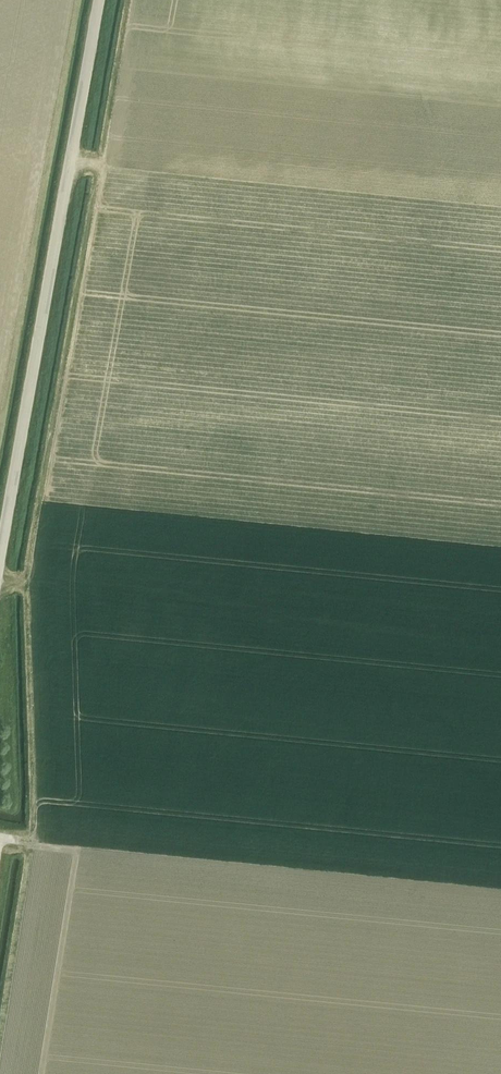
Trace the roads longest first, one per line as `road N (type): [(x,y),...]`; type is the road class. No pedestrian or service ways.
road 1 (tertiary): [(0,559),(101,0)]

